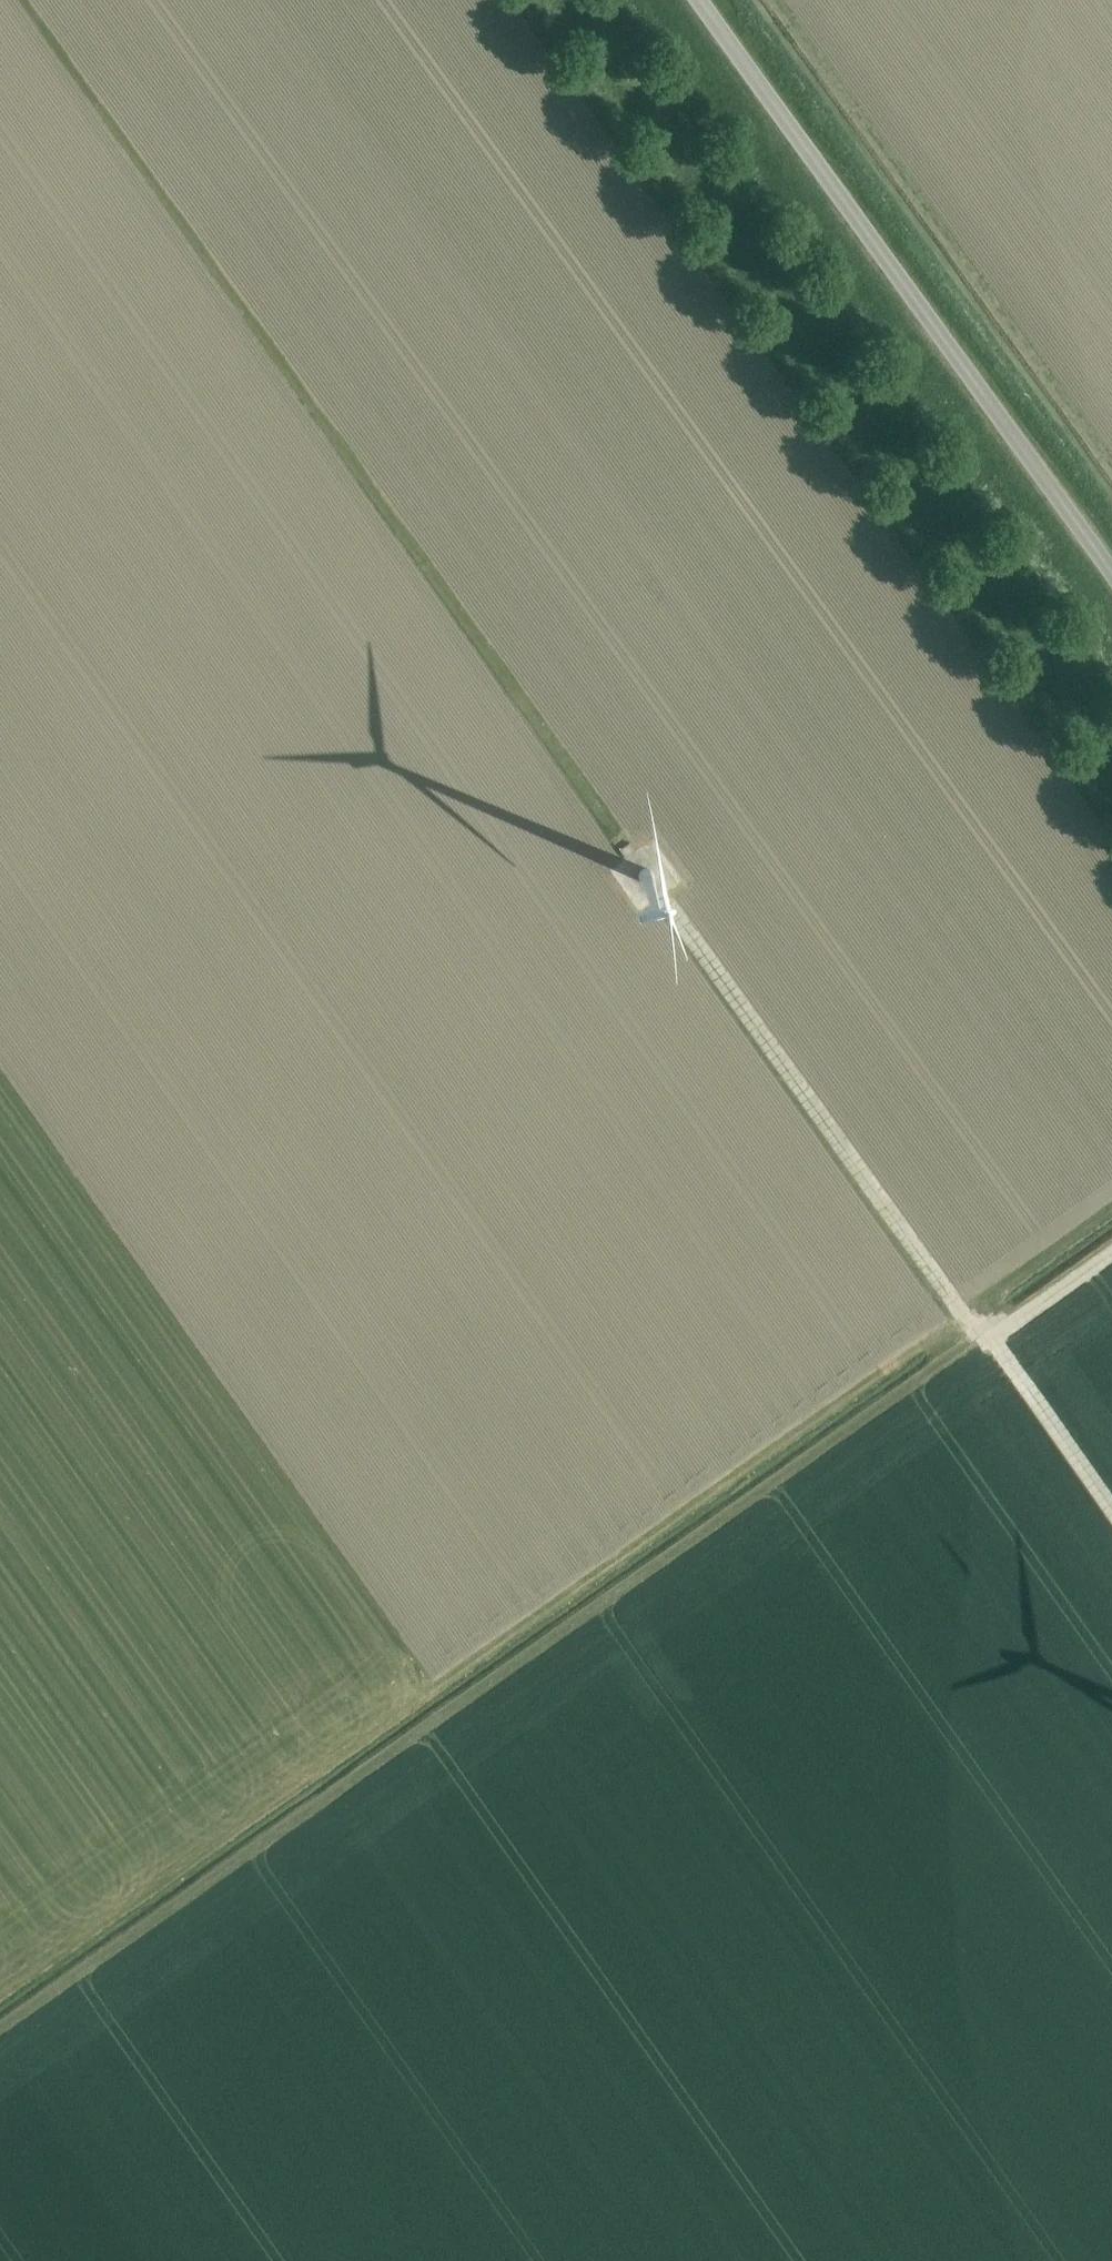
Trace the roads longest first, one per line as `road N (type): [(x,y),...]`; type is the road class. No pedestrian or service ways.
road 1 (unclassified): [(1111,573),(701,0)]

